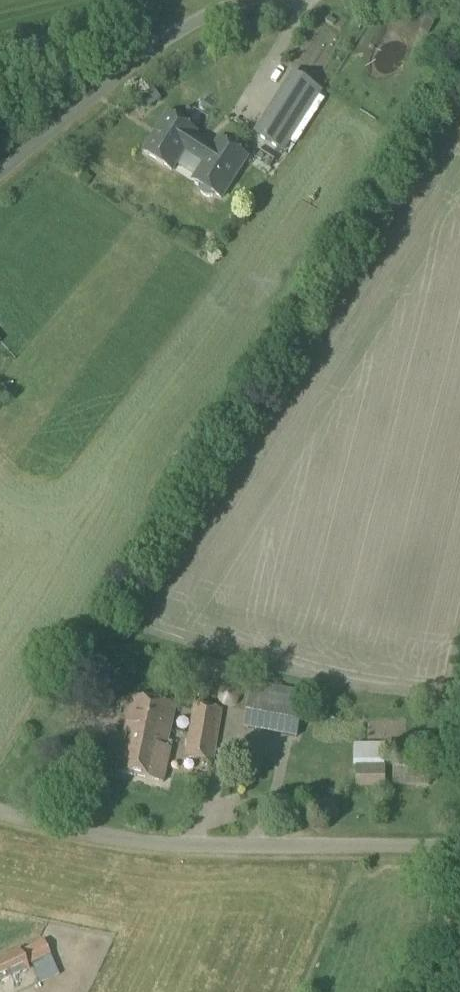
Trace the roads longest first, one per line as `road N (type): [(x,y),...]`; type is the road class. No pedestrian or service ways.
road 1 (unclassified): [(0,811),(85,833),(187,846),(459,841)]
road 2 (unclassified): [(0,178),(181,31),(245,0)]

